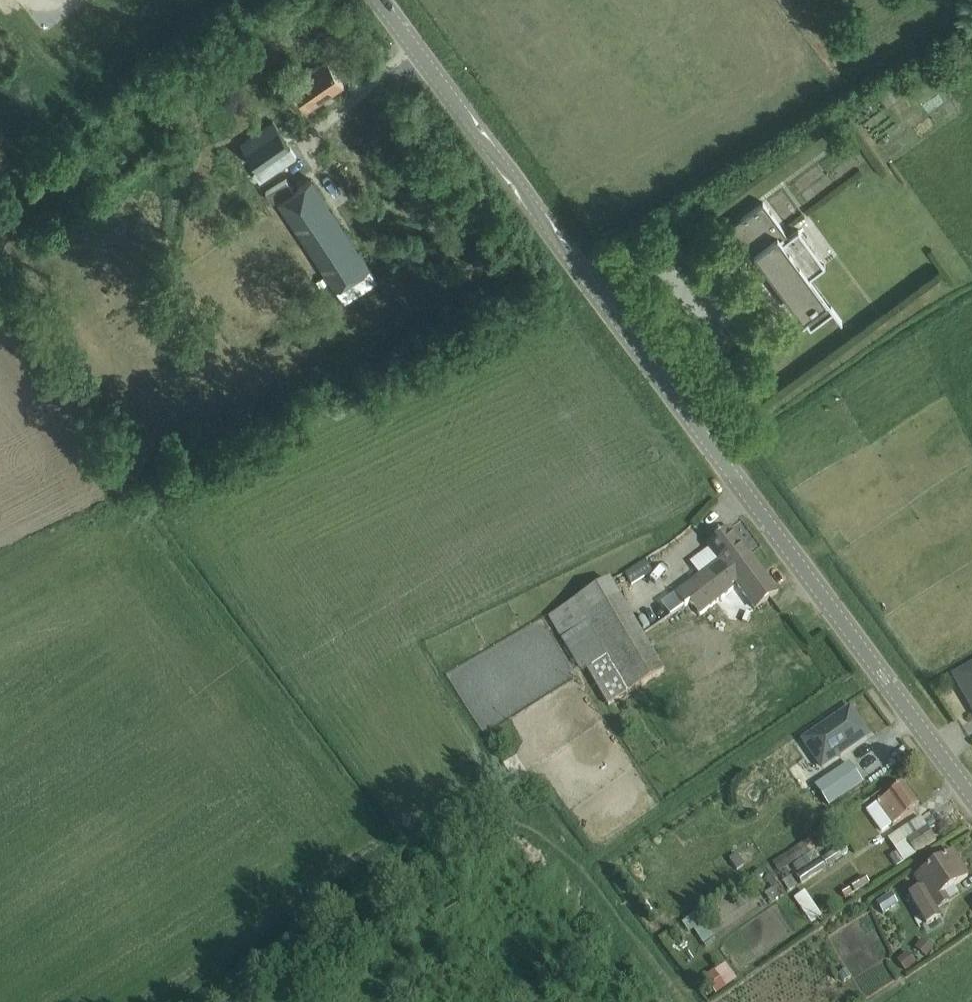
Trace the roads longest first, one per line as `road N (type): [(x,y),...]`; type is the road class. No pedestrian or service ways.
road 1 (tertiary): [(971,796),(379,0)]

